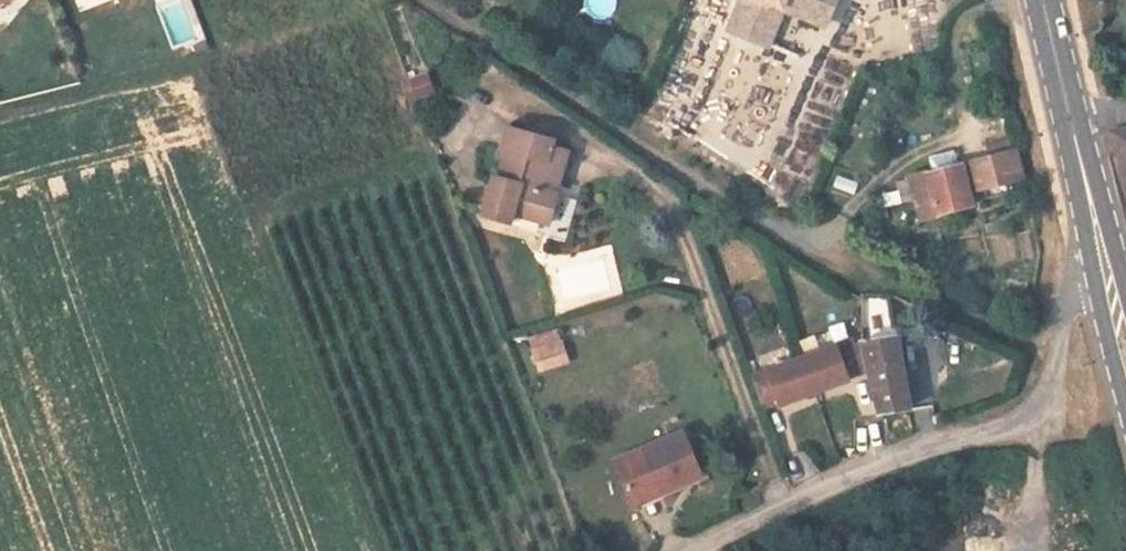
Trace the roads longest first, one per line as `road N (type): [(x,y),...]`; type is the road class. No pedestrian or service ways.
road 1 (track): [(813,244),(655,161),(433,0)]
road 2 (unclassified): [(700,550),(941,443),(1020,417),(1050,393),(1056,354)]
road 3 (primary): [(1125,288),(1069,116)]
road 4 (primary): [(1069,116),(1093,278)]
road 5 (primary): [(1093,278),(1125,401)]

